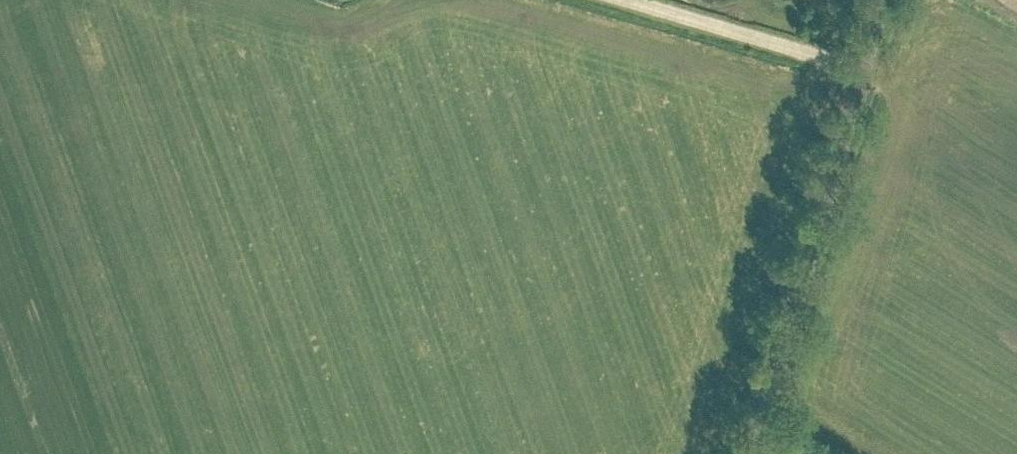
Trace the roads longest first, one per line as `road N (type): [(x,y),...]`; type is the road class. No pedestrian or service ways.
road 1 (tertiary): [(748,453),(882,0)]

